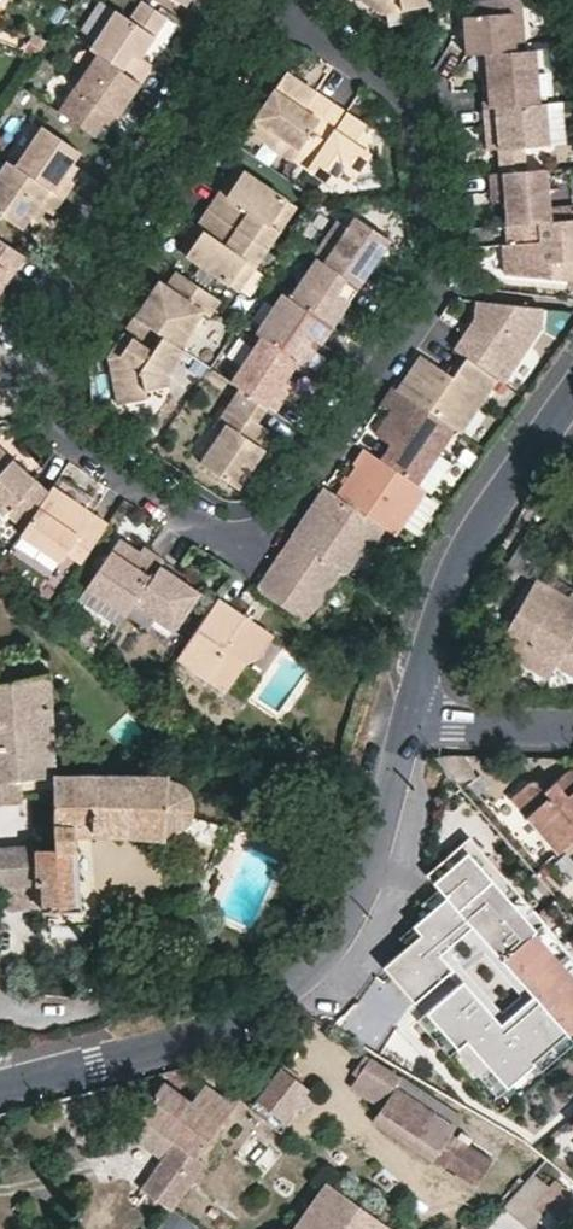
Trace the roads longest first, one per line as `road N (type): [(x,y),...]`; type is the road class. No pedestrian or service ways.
road 1 (residential): [(244,542),(221,536),(76,442),(58,415),(50,365),(65,294),(269,0)]
road 2 (residential): [(244,542),(260,537),(429,281),(415,101),(281,0)]
road 3 (residential): [(0,1083),(163,1043),(277,998),(324,965),(353,927),(414,720)]
road 4 (residential): [(414,720),(425,659),(463,560),(572,389)]
road 5 (residential): [(414,720),(572,726)]

